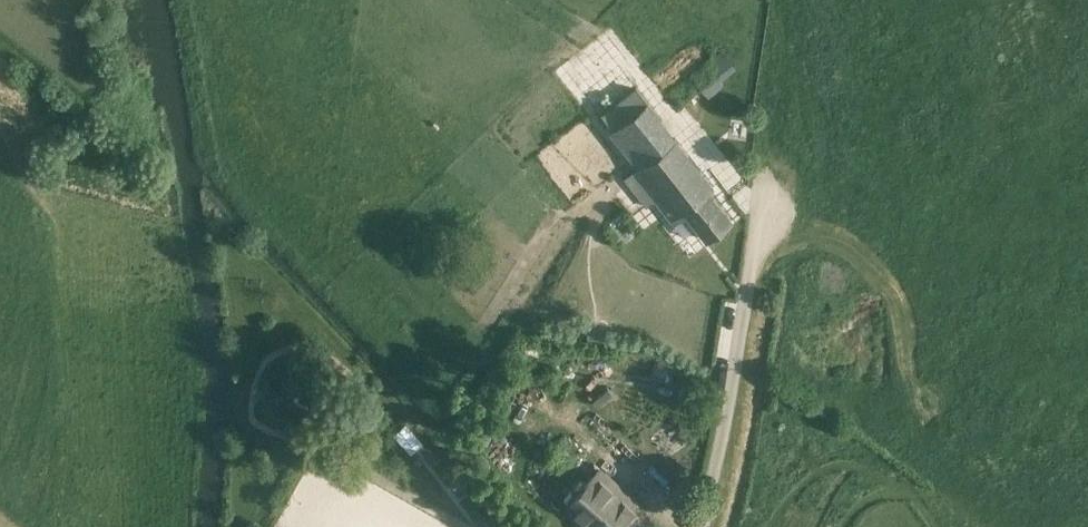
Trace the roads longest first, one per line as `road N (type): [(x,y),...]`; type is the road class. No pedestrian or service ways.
road 1 (unclassified): [(711,526),(780,137)]

